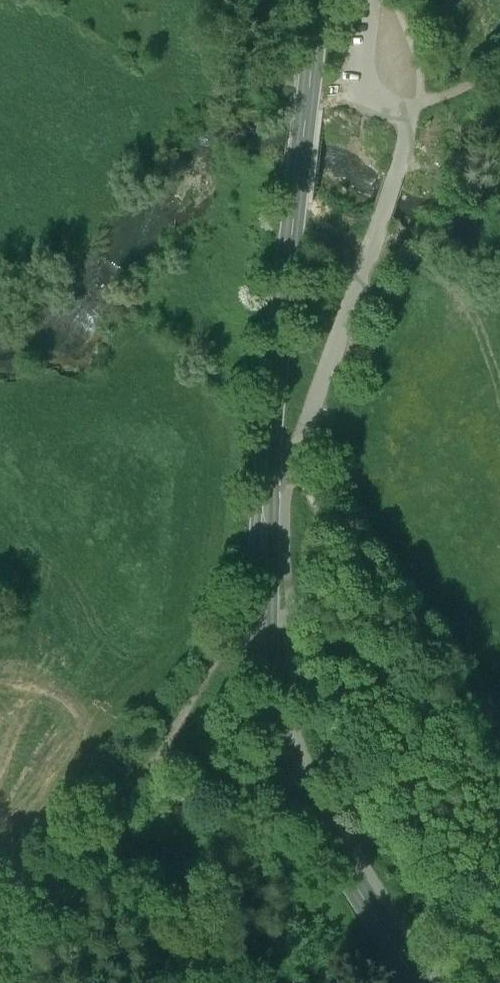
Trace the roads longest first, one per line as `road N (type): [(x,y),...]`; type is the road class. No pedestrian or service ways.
road 1 (tertiary): [(407,982),(327,860),(277,715),(268,656),(268,462),(312,0)]
road 2 (track): [(290,462),(394,178)]
road 3 (track): [(243,598),(148,744),(98,839)]
road 4 (track): [(98,839),(266,982)]
road 5 (track): [(98,839),(29,936),(12,982)]

